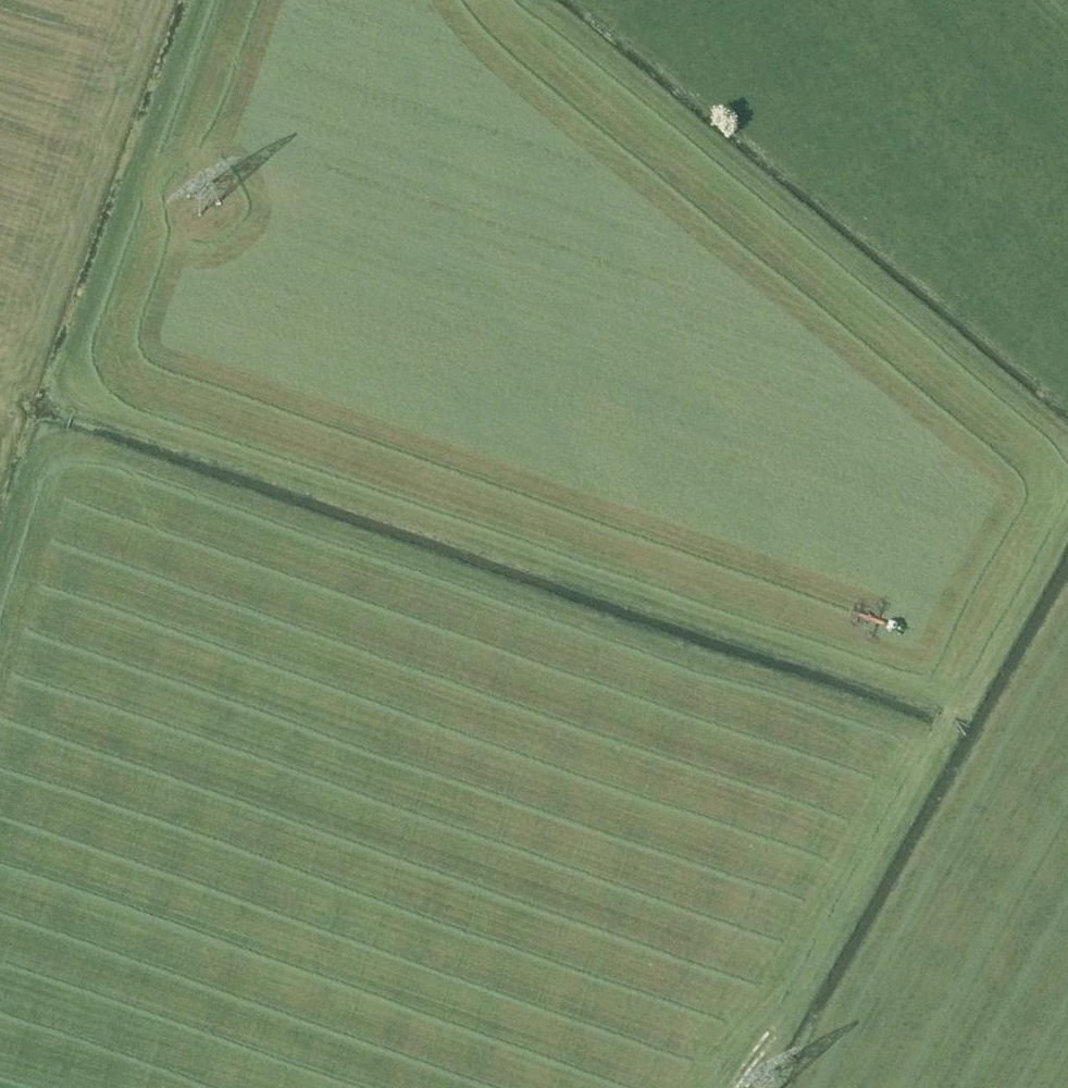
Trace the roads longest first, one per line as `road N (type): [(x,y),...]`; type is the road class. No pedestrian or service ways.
road 1 (track): [(738,1087),(956,700)]

